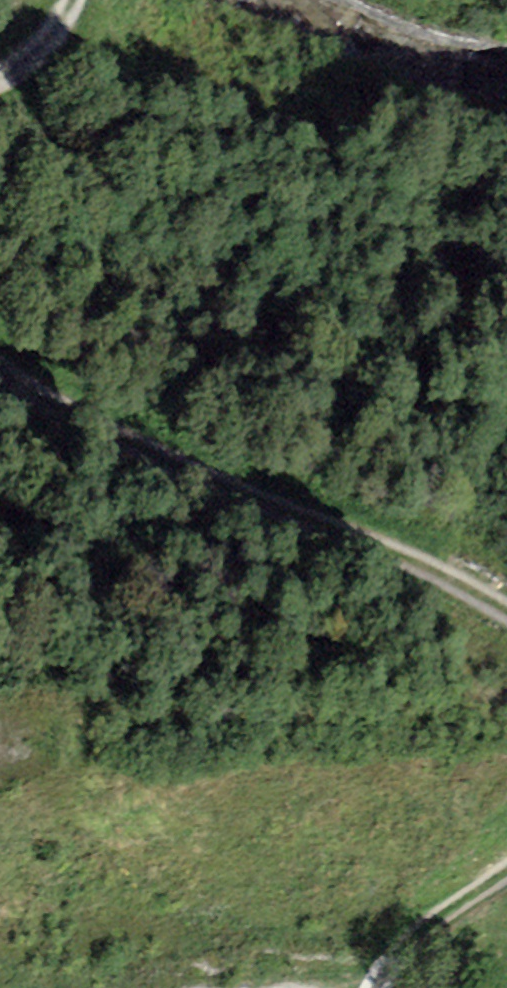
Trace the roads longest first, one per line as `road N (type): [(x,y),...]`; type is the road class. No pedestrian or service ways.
road 1 (track): [(506,608),(375,543),(102,444),(0,377)]
road 2 (track): [(367,987),(389,957),(506,863)]

